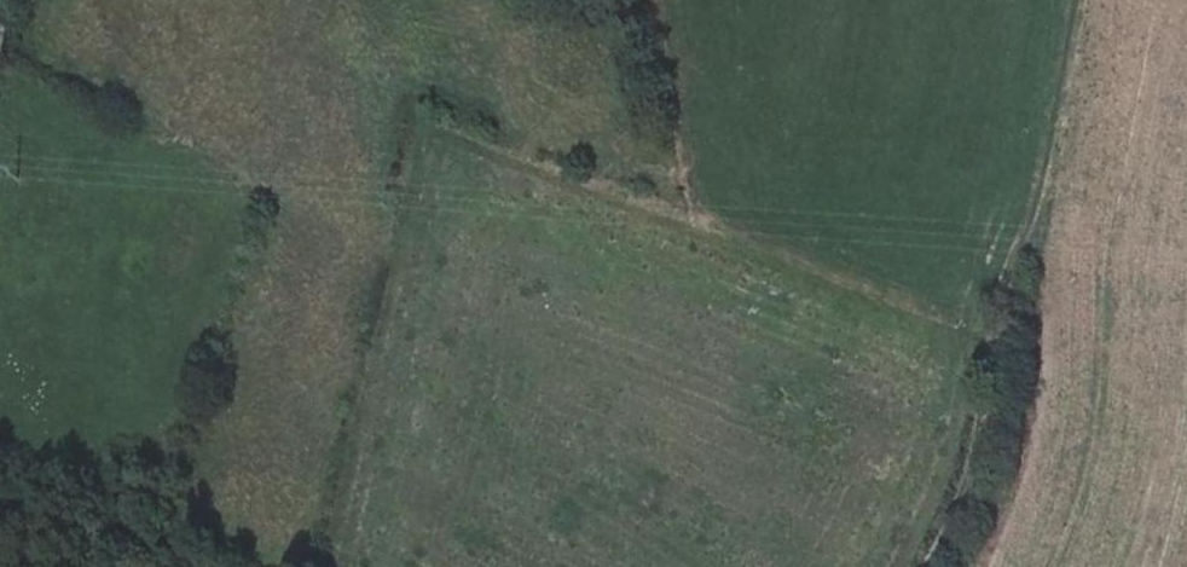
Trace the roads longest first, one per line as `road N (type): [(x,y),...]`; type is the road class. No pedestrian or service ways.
road 1 (track): [(1076,0),(1047,192),(1009,331),(962,491),(922,566)]

